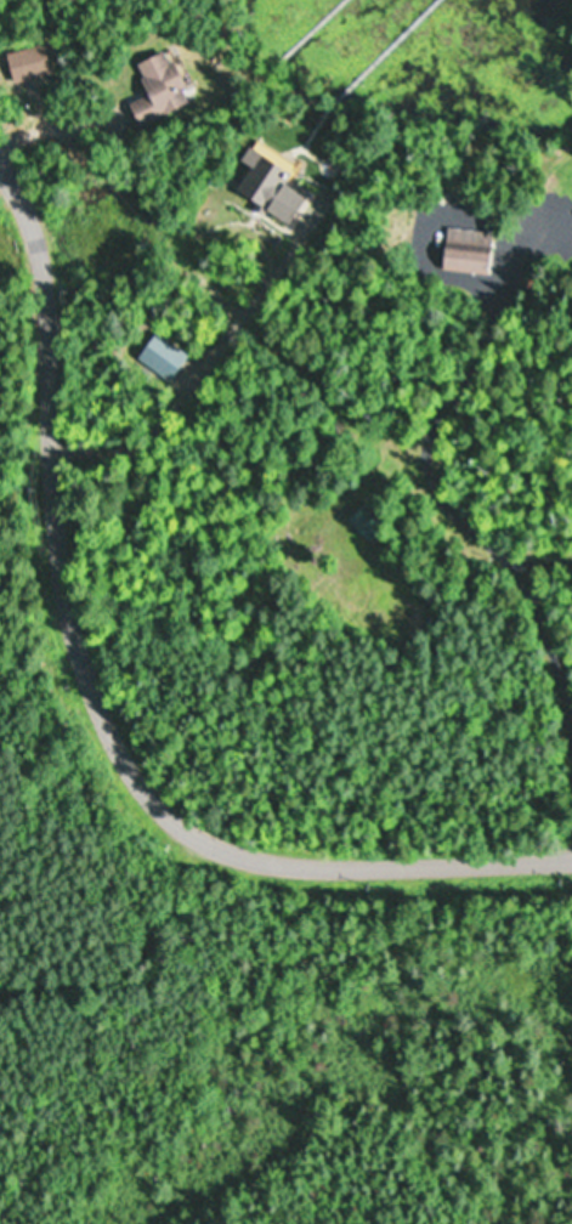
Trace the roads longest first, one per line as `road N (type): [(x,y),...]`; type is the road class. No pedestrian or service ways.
road 1 (residential): [(0,173),(27,228),(36,482),(69,658),(132,780),(166,816),(250,854),(571,849)]
road 2 (residential): [(571,827),(554,668),(503,554),(424,463),(36,108)]

